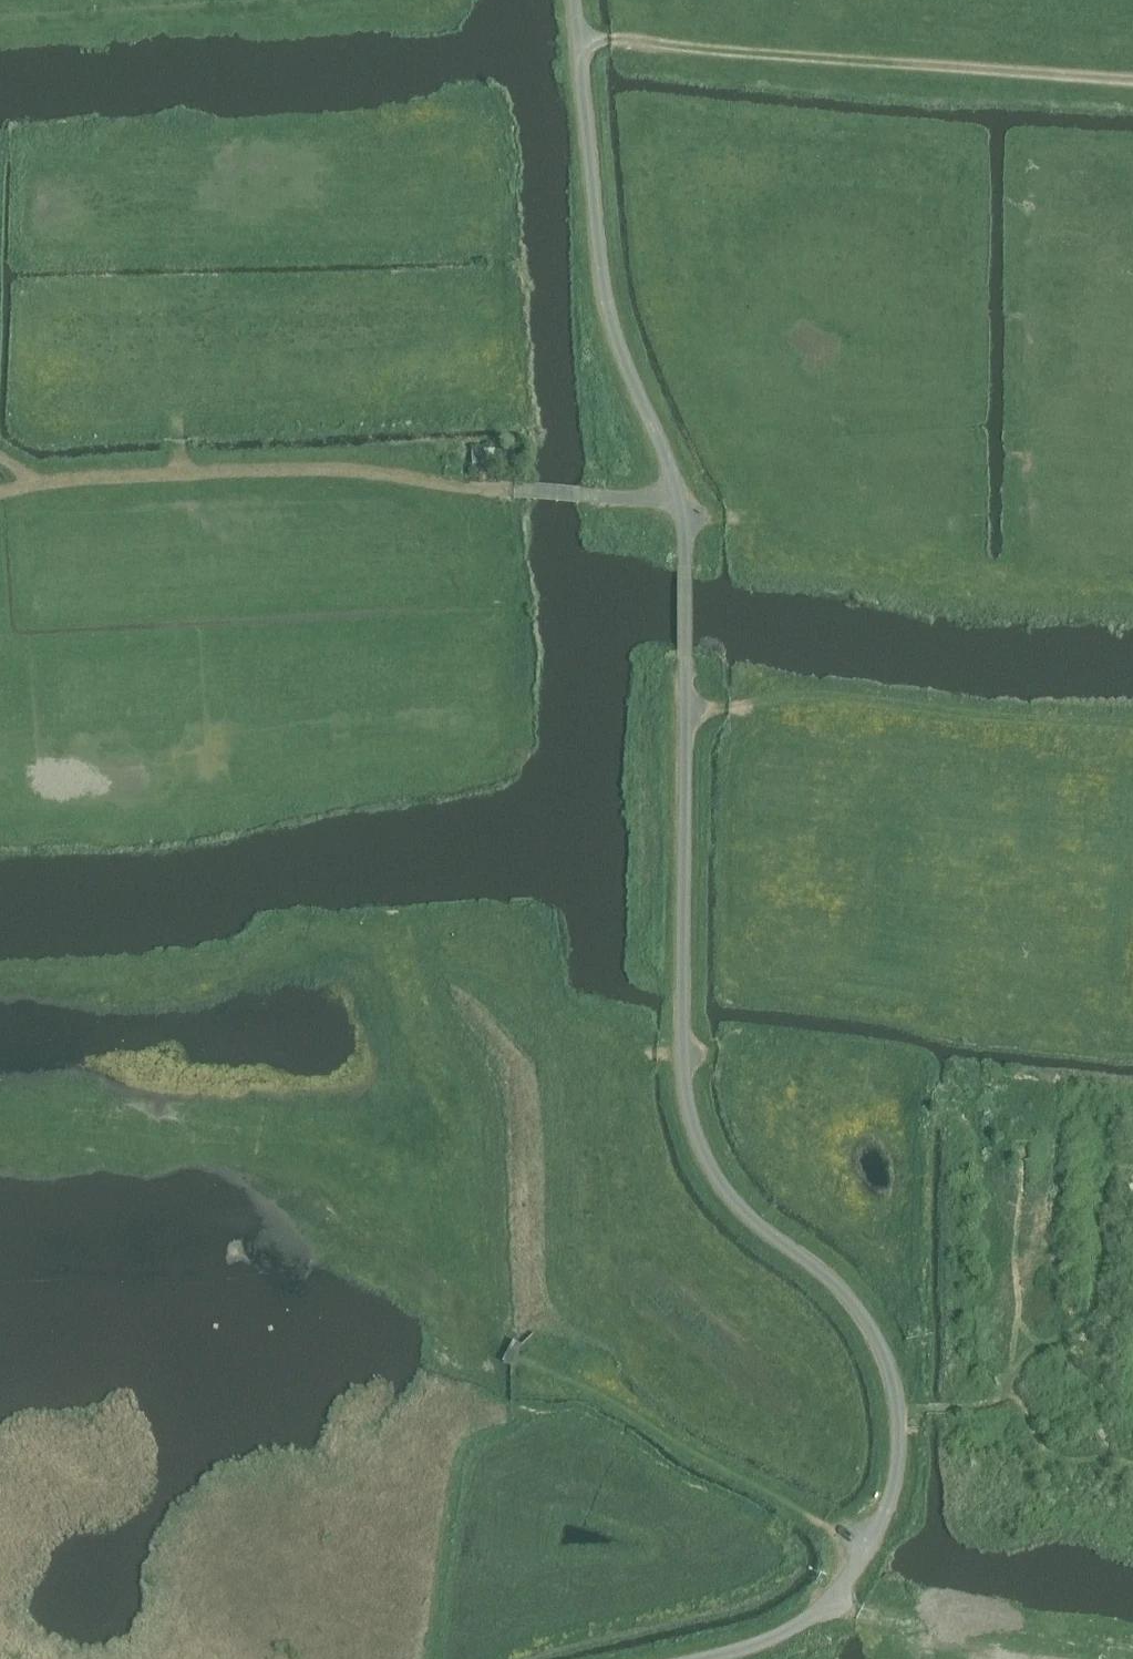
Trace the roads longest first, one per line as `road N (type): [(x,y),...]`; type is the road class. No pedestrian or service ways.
road 1 (track): [(699,1658),(798,1621),(844,1583),(894,1490),(901,1412),(897,1378),(871,1325),(780,1236),(739,1212),(710,1170),(693,1117),(683,1018),(689,527),(603,296),(578,0)]
road 2 (track): [(1132,82),(583,41)]

